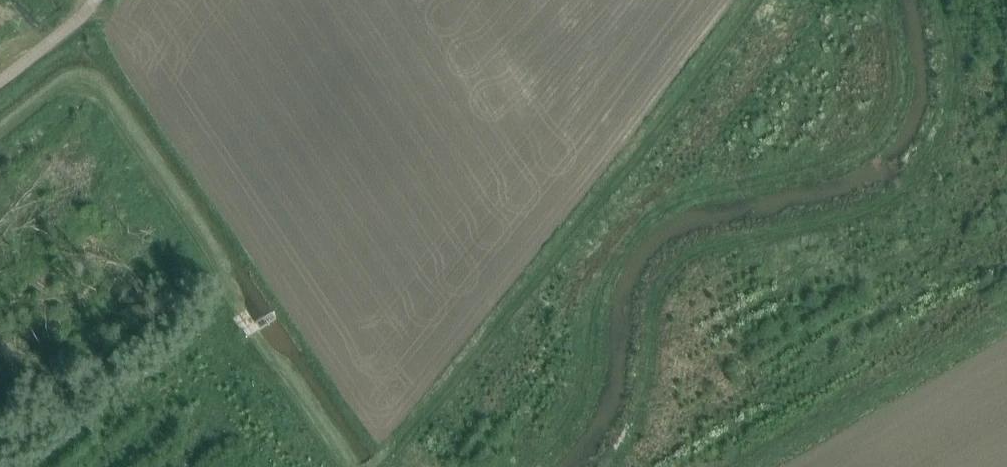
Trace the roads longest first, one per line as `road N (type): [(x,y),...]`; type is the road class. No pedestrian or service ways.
road 1 (track): [(0,83),(99,0)]

